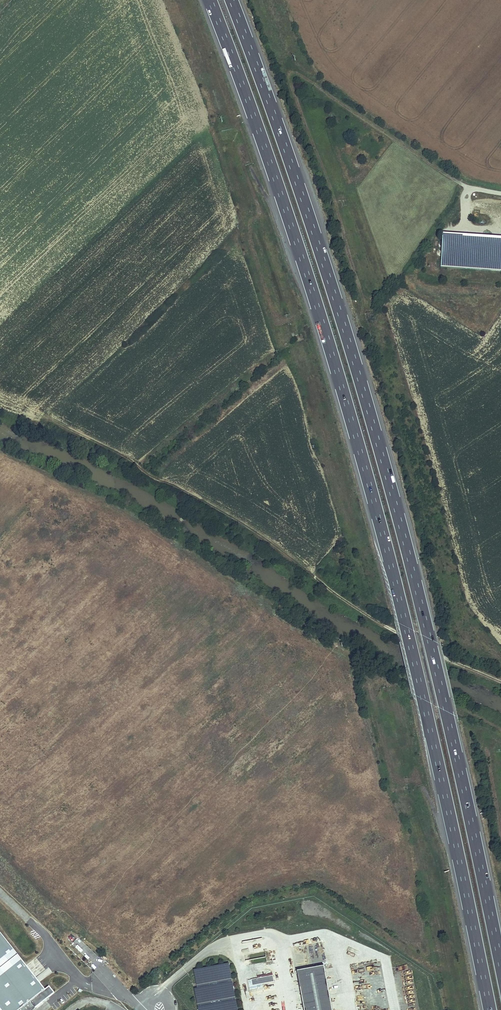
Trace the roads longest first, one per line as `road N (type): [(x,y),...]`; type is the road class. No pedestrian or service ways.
road 1 (motorway): [(209,0),(360,452),(490,1009)]
road 2 (motorway): [(500,968),(396,509),(318,246),(231,0)]
road 3 (track): [(500,729),(290,624),(136,517),(0,453)]
road 4 (track): [(363,313),(291,71),(458,181)]
road 5 (track): [(500,680),(363,612),(323,583)]

